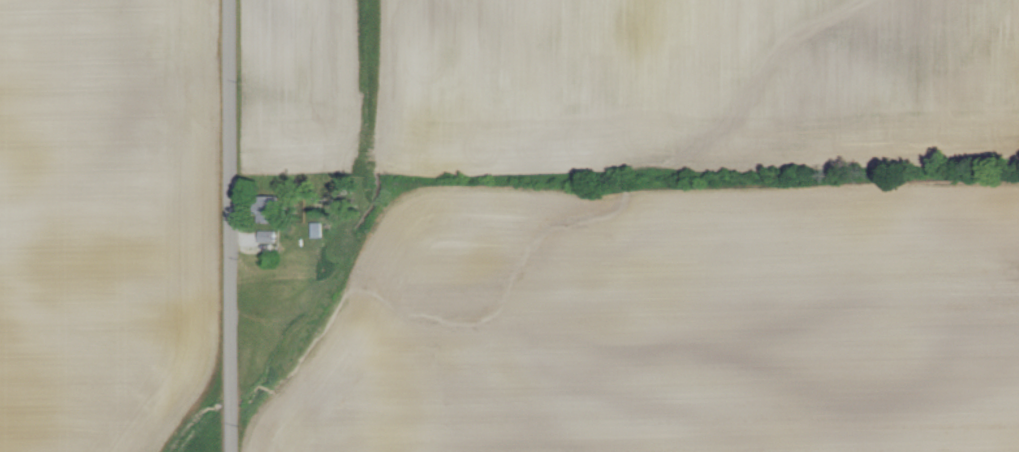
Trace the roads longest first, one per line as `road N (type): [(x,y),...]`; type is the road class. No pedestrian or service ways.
road 1 (residential): [(227,451),(227,0)]

